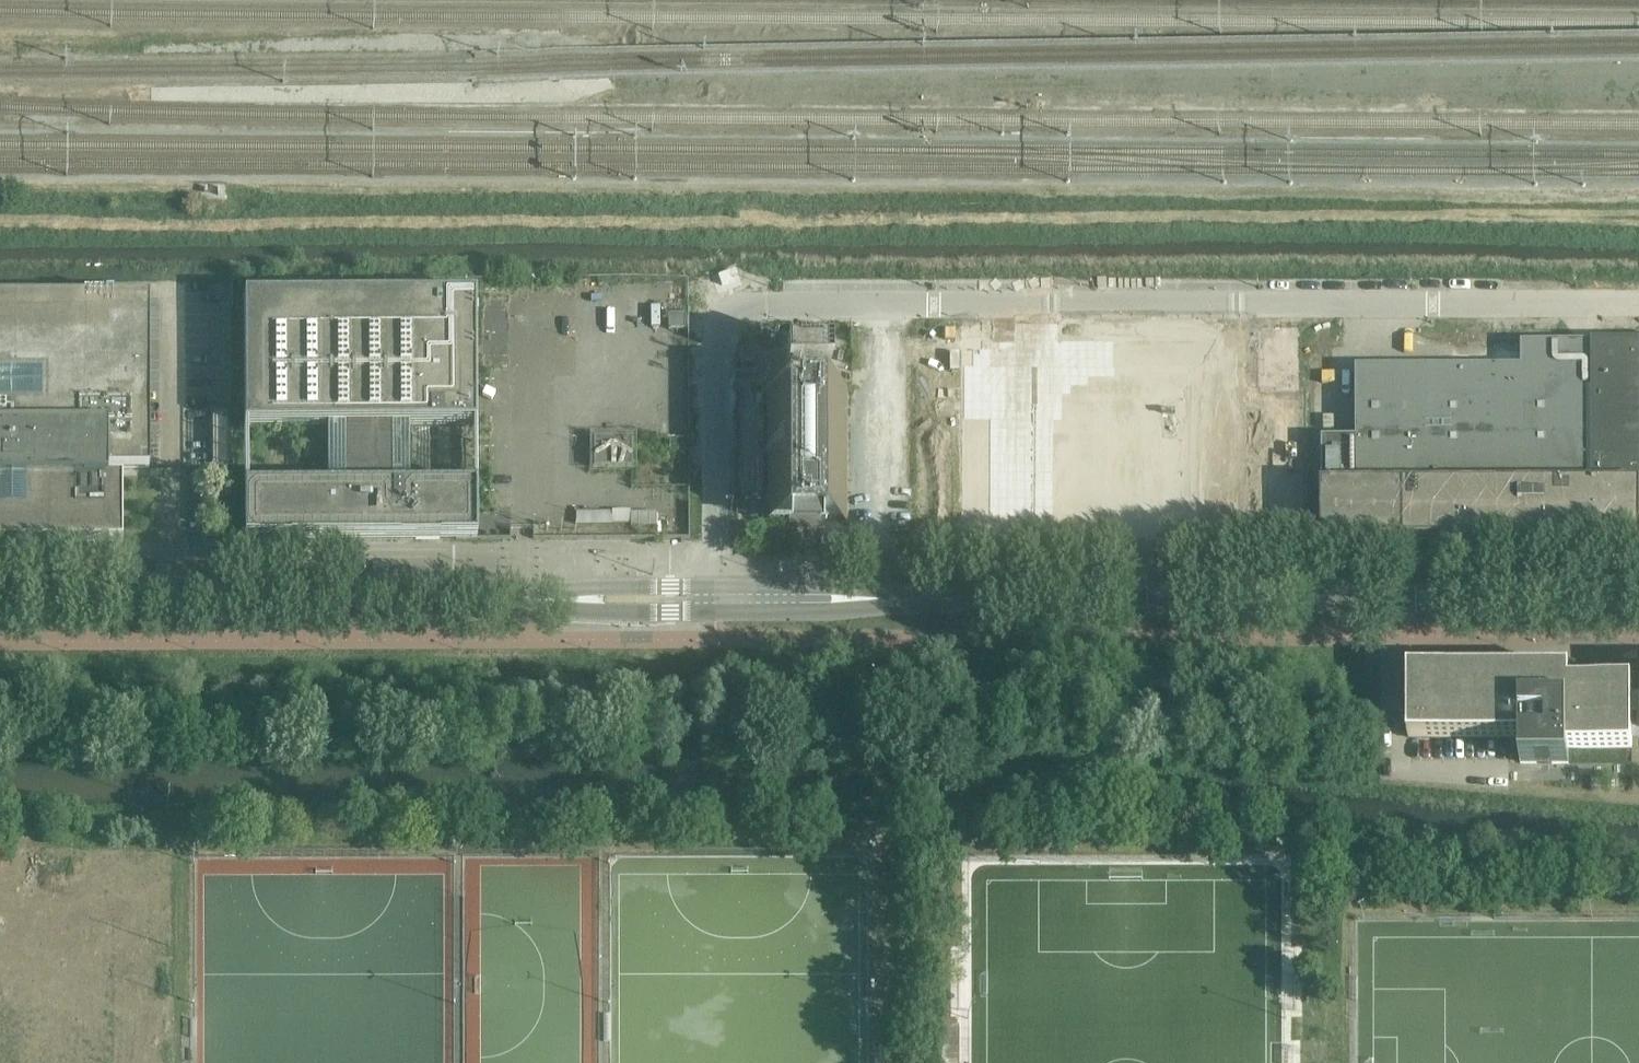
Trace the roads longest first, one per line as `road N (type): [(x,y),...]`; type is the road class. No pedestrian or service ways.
road 1 (unclassified): [(717,602),(719,342),(734,308),(1638,301)]
road 2 (tertiary): [(717,602),(1638,599)]
road 3 (tertiary): [(0,604),(717,602)]

